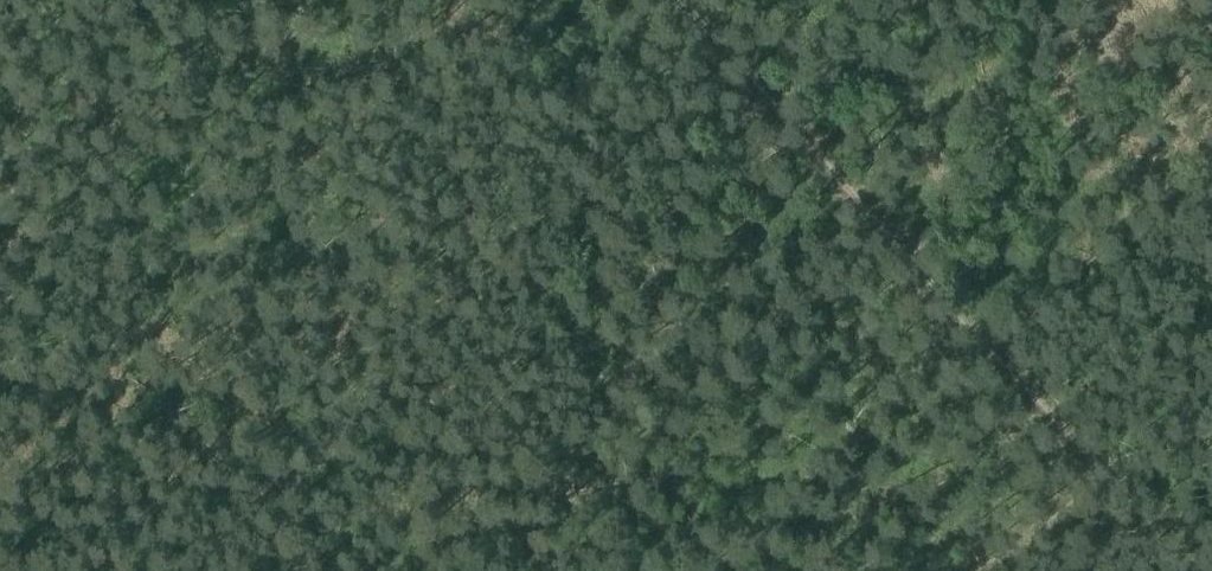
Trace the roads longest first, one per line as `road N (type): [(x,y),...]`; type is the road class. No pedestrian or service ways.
road 1 (track): [(1189,570),(685,0)]
road 2 (track): [(975,570),(1098,467)]

